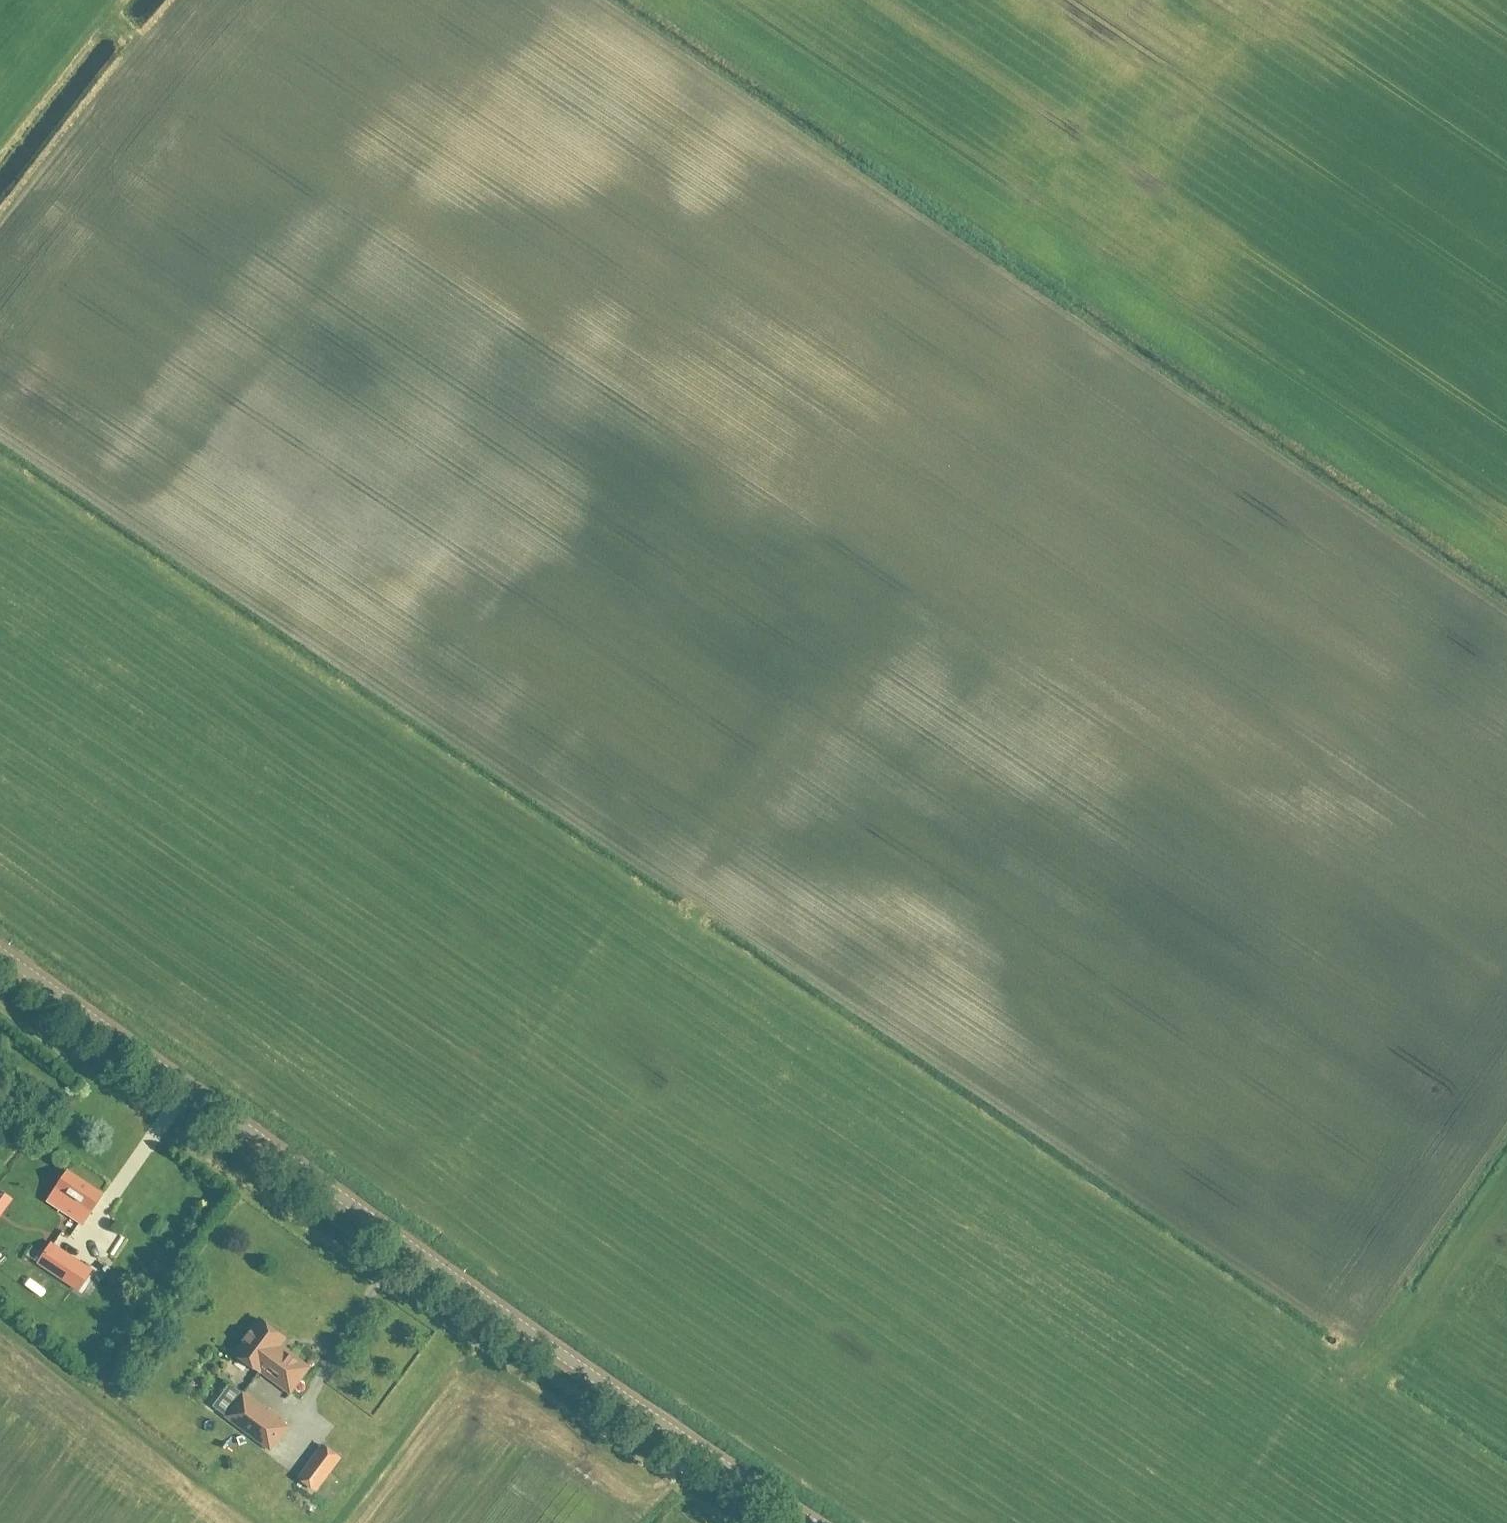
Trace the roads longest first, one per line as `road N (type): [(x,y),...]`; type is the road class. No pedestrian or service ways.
road 1 (tertiary): [(799,1522),(209,1138),(0,974)]

